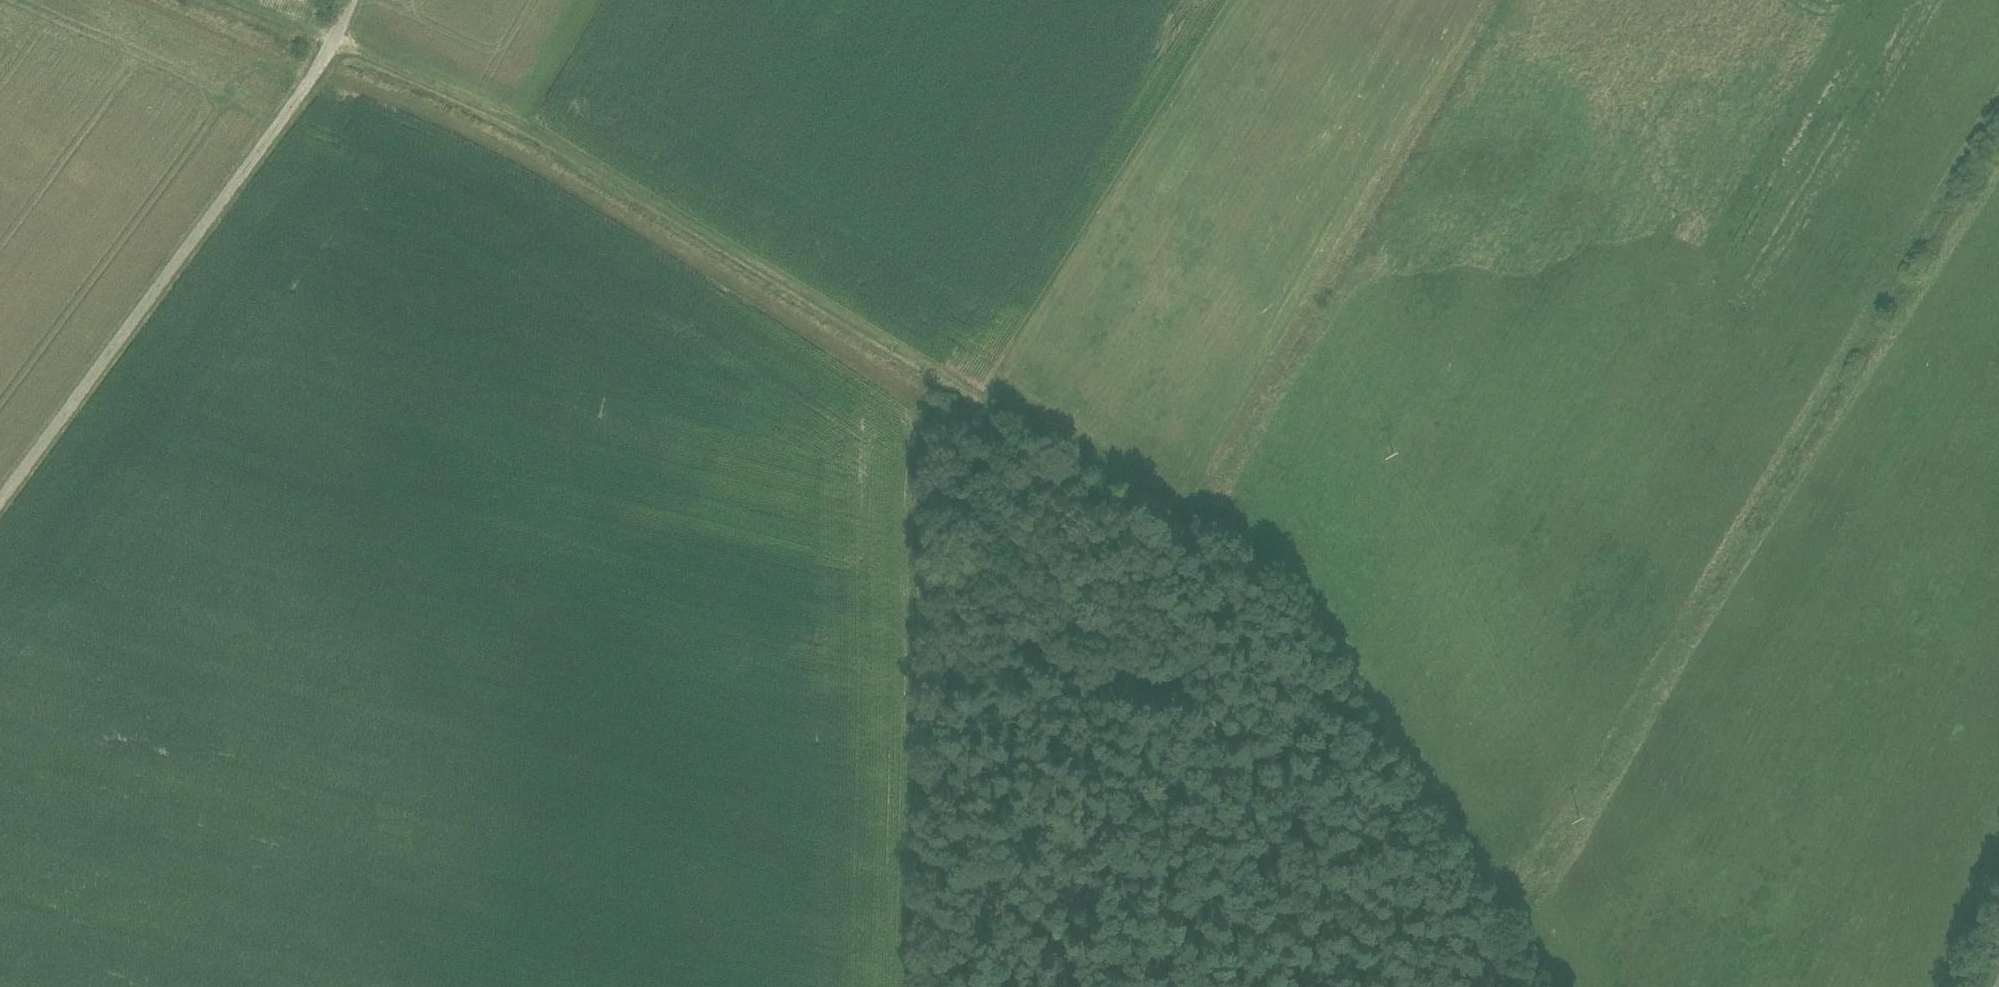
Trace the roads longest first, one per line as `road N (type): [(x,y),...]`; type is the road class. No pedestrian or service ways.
road 1 (unclassified): [(355,0),(316,74),(0,505)]

